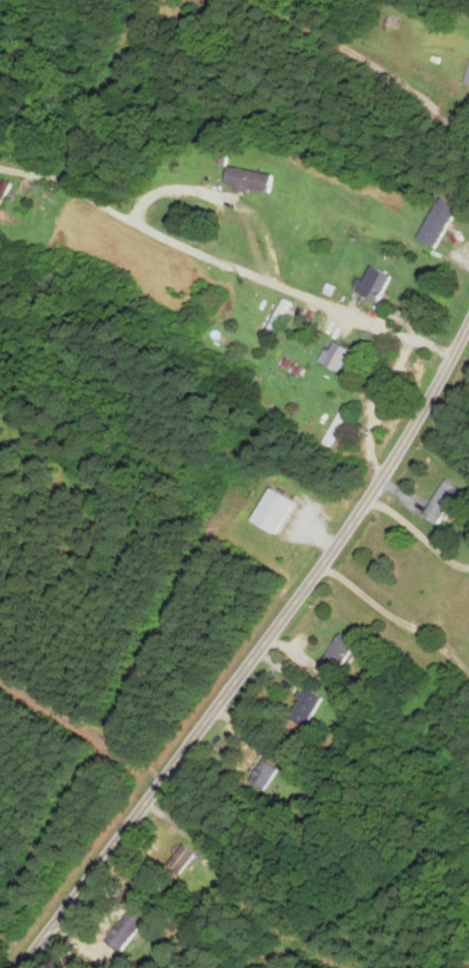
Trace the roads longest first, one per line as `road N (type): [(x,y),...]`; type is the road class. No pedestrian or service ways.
road 1 (tertiary): [(22,967),(357,517),(468,331)]
road 2 (residential): [(456,357),(0,160)]

